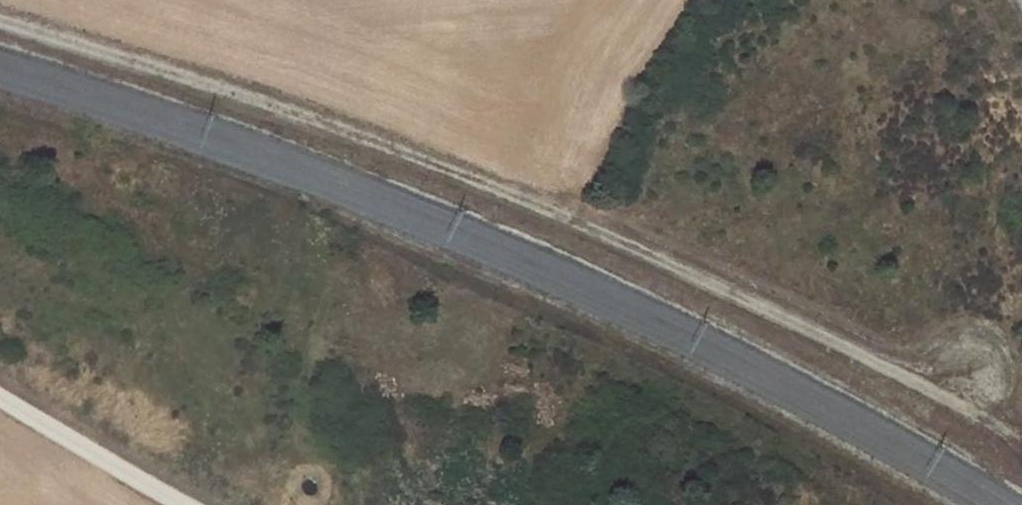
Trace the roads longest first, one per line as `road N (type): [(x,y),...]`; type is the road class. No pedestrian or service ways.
road 1 (track): [(986,358),(890,373),(481,192),(0,24)]
road 2 (track): [(0,400),(182,504)]

